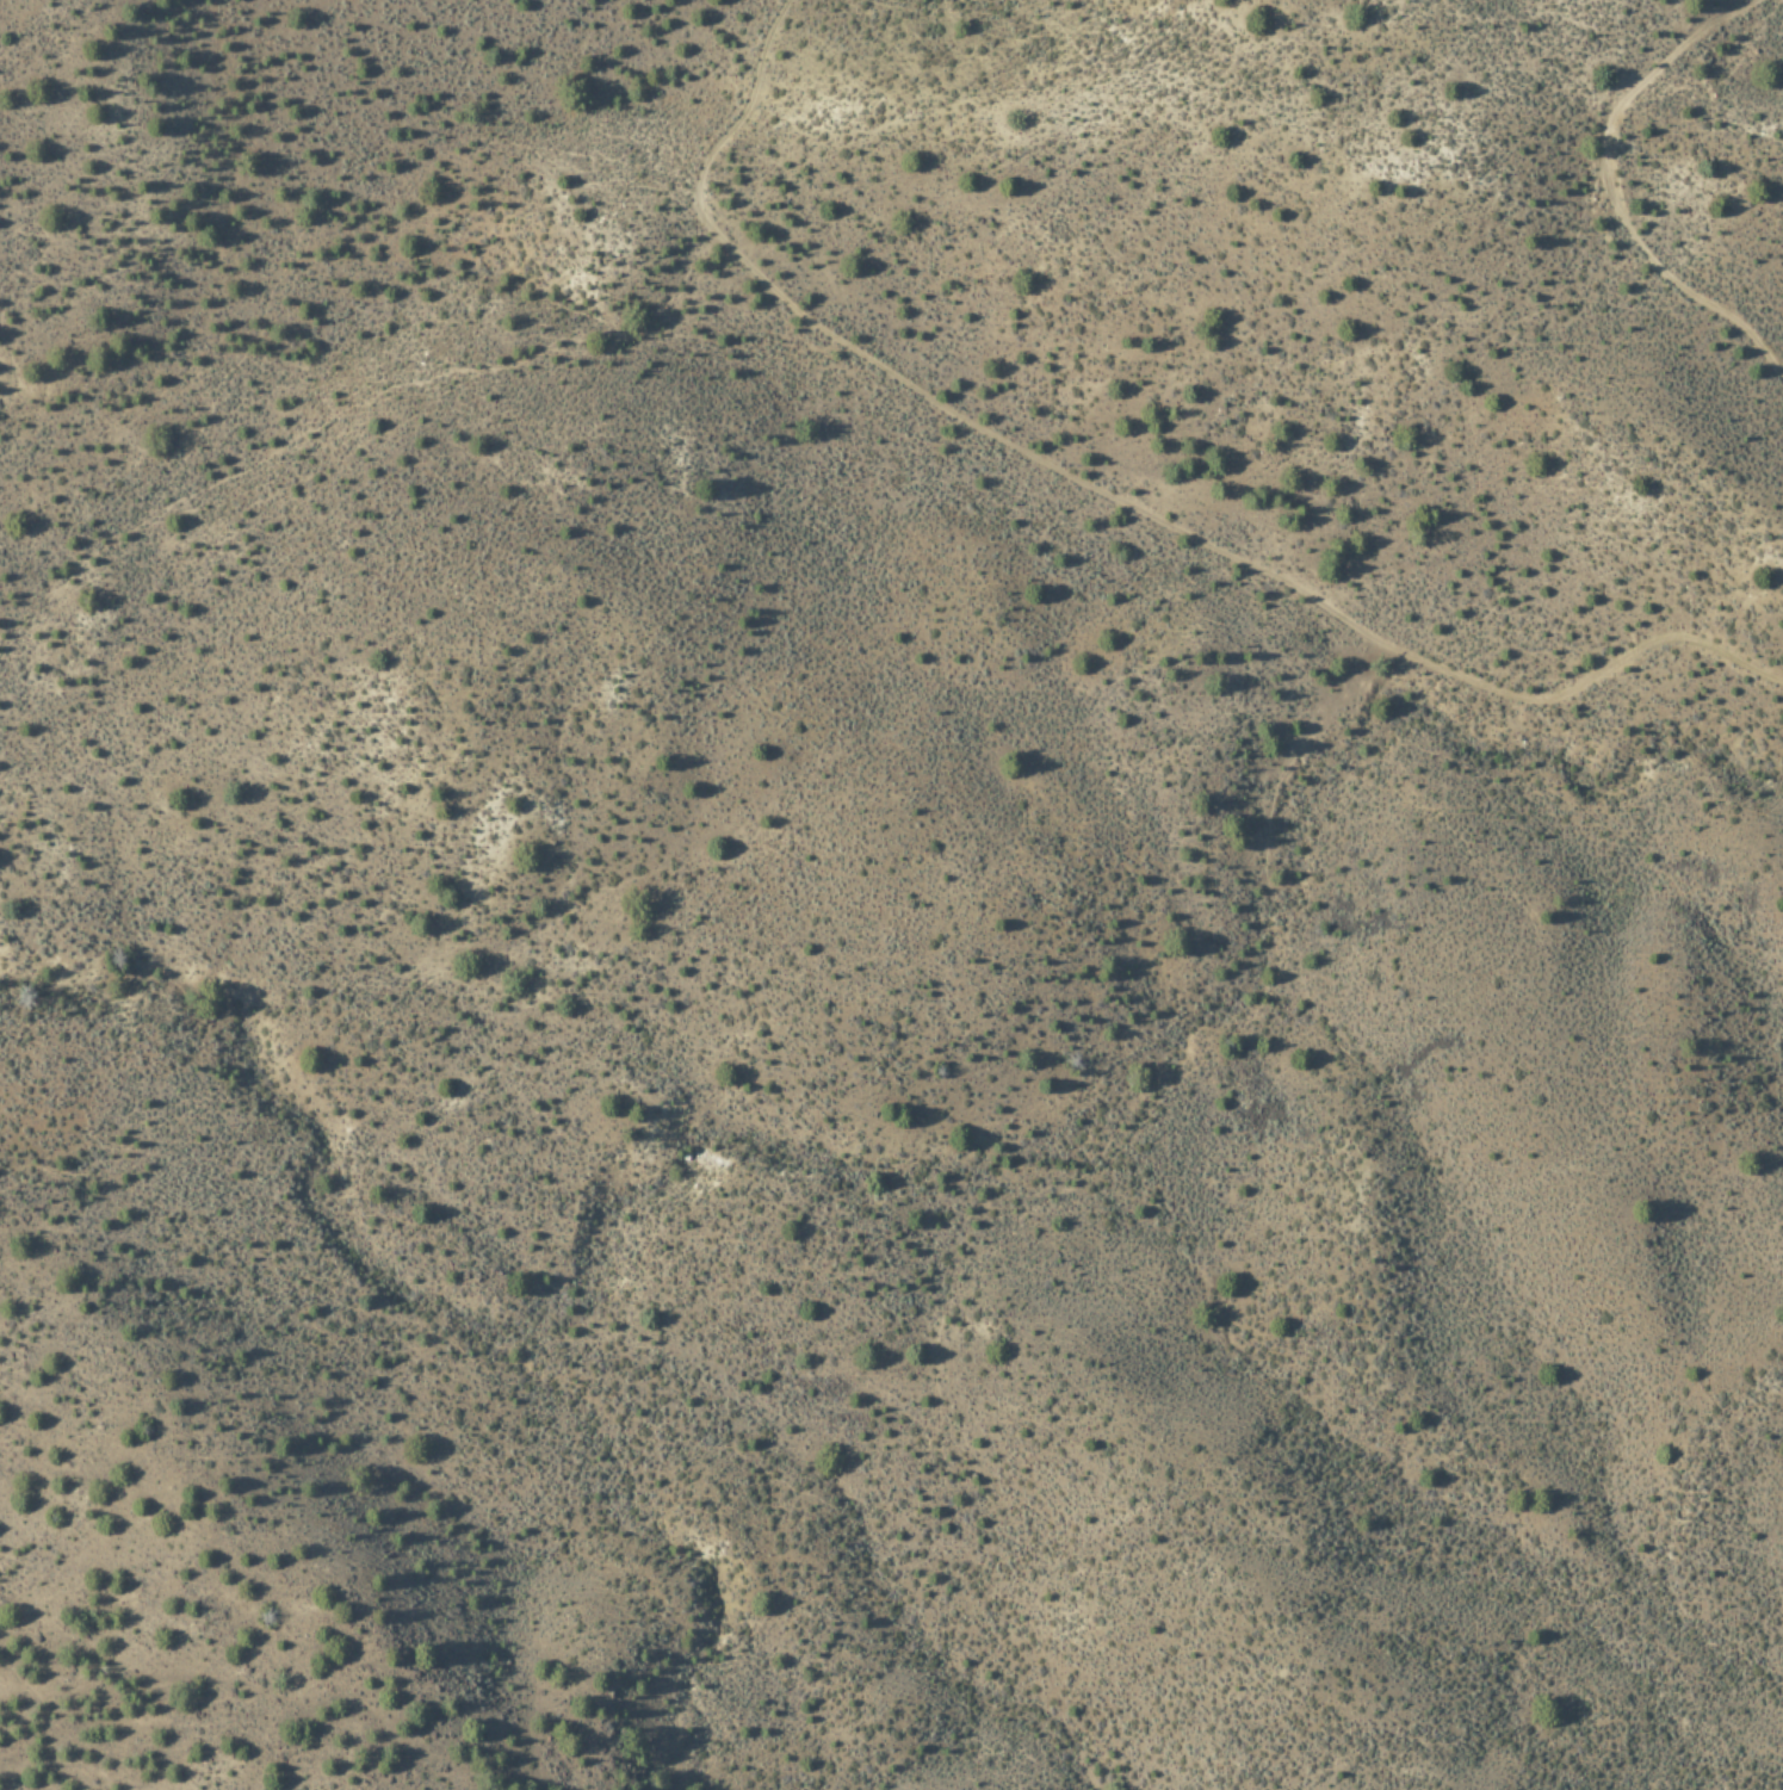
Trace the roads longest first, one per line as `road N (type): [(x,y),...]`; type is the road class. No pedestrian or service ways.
road 1 (residential): [(1782,619),(1503,593),(1341,557),(821,254),(729,169),(814,0)]
road 2 (residential): [(1738,0),(1615,85),(1636,155),(1782,281)]

